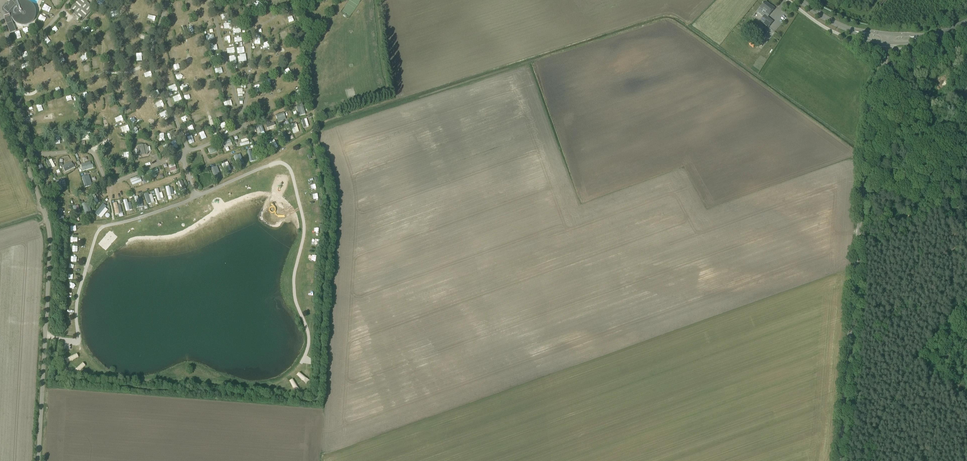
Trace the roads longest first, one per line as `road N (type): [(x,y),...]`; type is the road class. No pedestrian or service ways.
road 1 (unclassified): [(838,460),(870,100),(887,48)]
road 2 (unclassified): [(38,460),(50,239),(0,100)]
road 3 (track): [(78,341),(83,355),(117,378),(159,377),(189,365),(269,385),(301,362)]
road 4 (track): [(243,130),(309,97),(293,0)]

